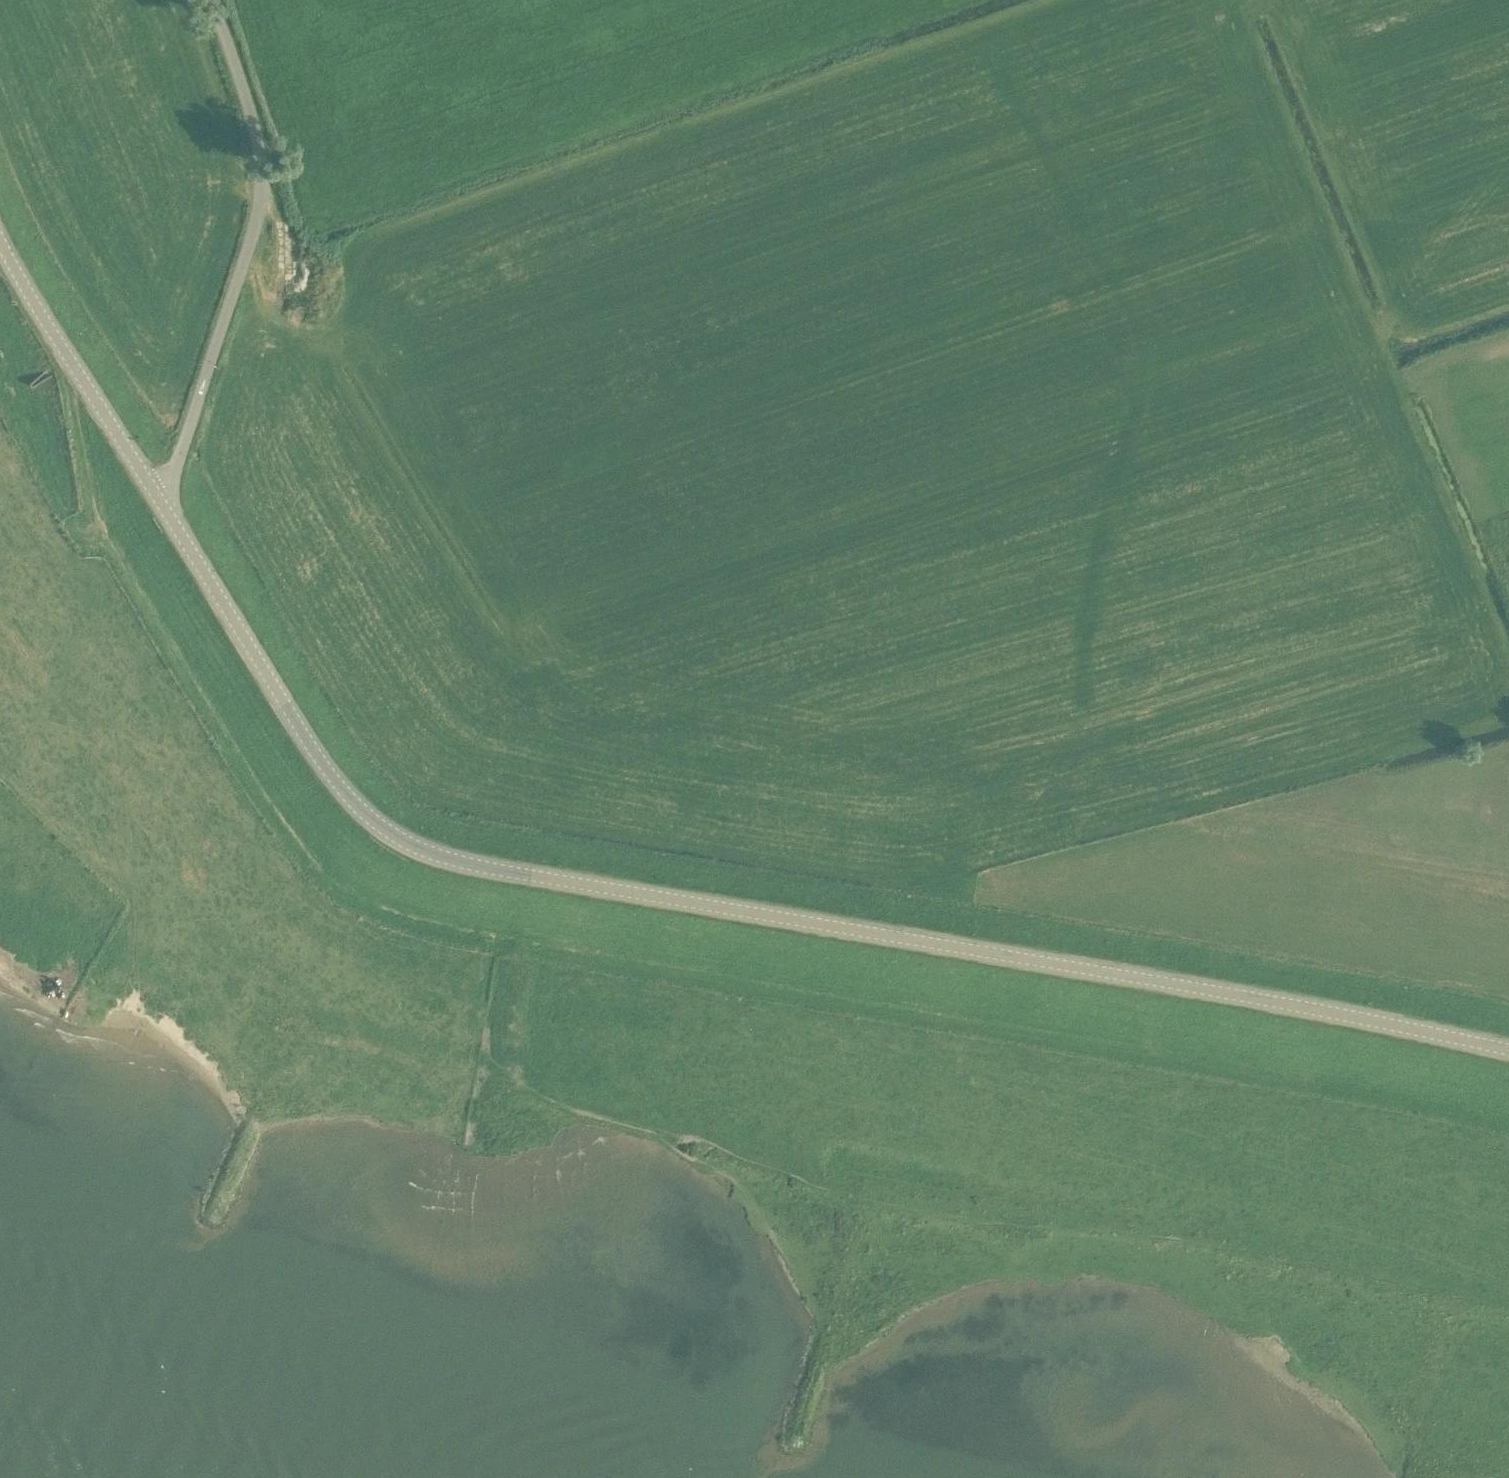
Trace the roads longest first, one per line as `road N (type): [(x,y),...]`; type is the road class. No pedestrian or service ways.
road 1 (tertiary): [(1508,1050),(428,851),(357,806),(317,755),(161,505)]
road 2 (unclassified): [(161,505),(260,215),(252,122),(207,0)]
road 3 (tertiary): [(161,505),(0,245)]

